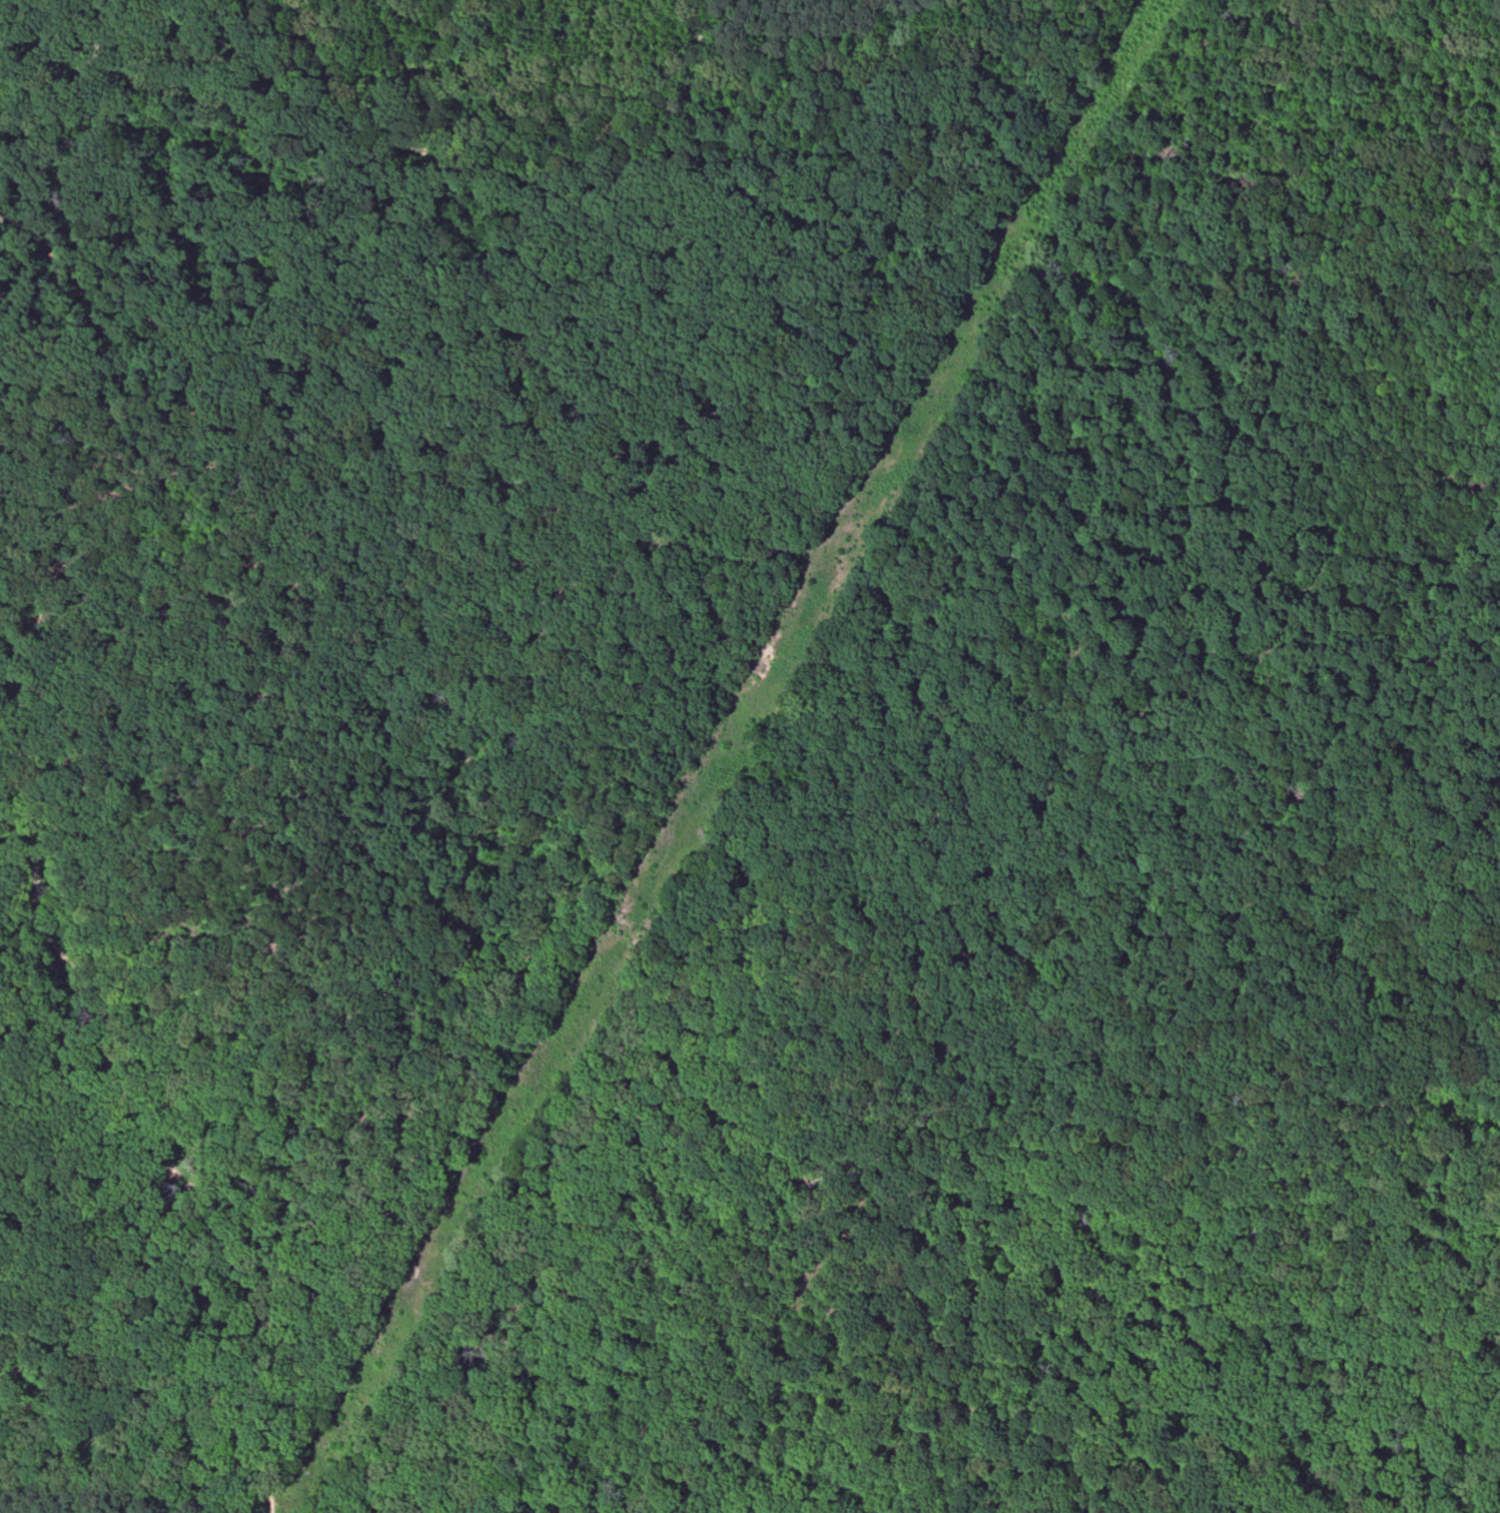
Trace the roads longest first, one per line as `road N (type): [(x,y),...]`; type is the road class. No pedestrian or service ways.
road 1 (residential): [(0,621),(18,666),(17,715),(47,933),(100,1008),(154,1147),(254,1277),(274,1377),(270,1512)]
road 2 (residential): [(122,0),(71,136),(0,228)]

